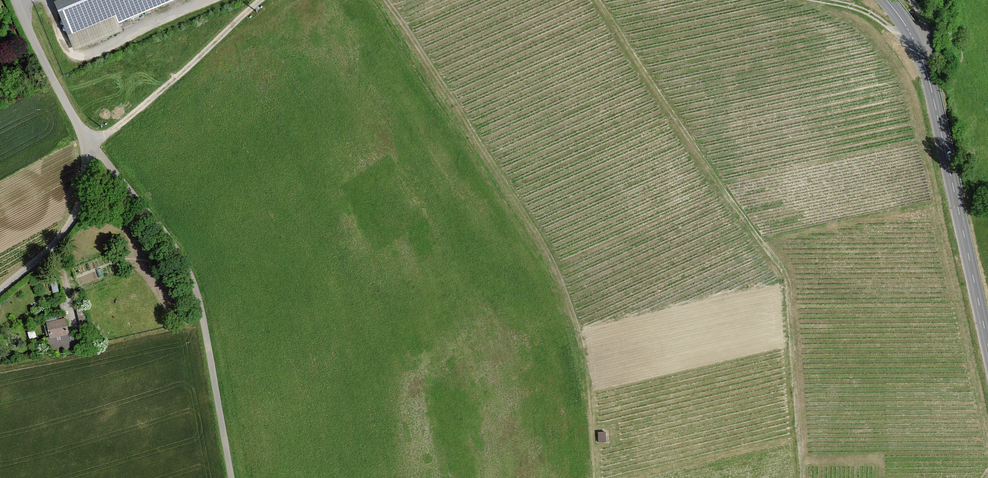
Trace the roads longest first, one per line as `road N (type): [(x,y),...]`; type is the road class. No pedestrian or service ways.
road 1 (track): [(596,0),(781,274),(802,477)]
road 2 (track): [(14,0),(88,143),(190,274),(232,477)]
road 3 (track): [(386,0),(550,256),(581,344),(594,477)]
road 4 (track): [(262,0),(151,100),(88,143),(70,224),(0,290)]
road 5 (tertiary): [(987,346),(930,82),(912,37),(886,0)]
road 6 (track): [(911,0),(926,32),(920,53),(866,12),(816,0)]

